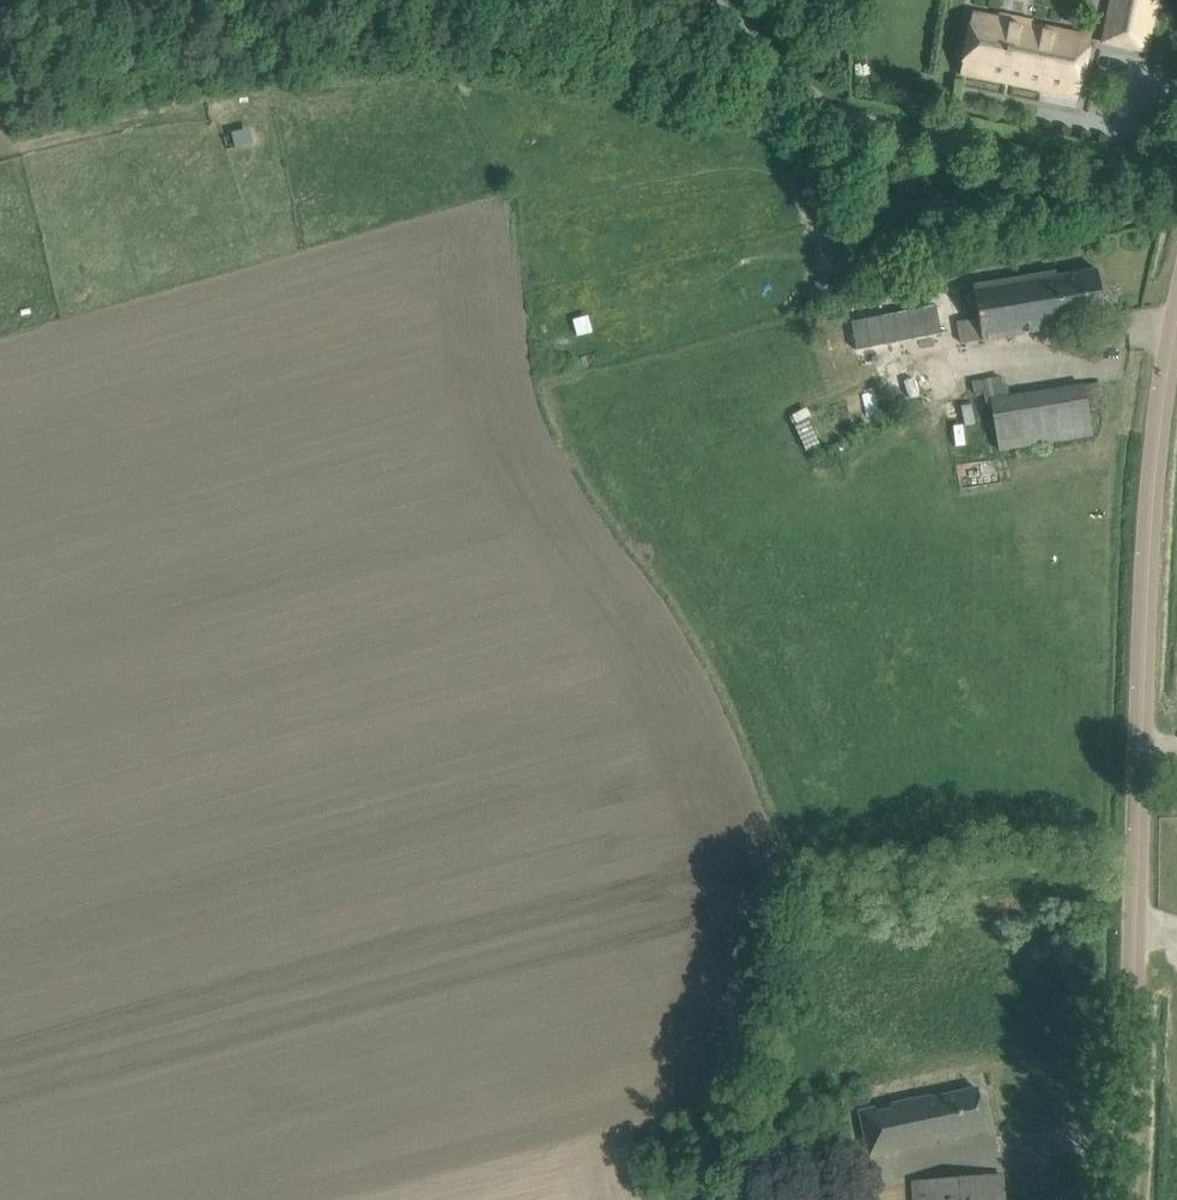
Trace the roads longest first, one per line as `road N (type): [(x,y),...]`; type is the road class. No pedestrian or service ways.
road 1 (unclassified): [(1125,1199),(1158,428),(1176,304)]
road 2 (unclassified): [(1176,190),(843,121),(707,0)]

